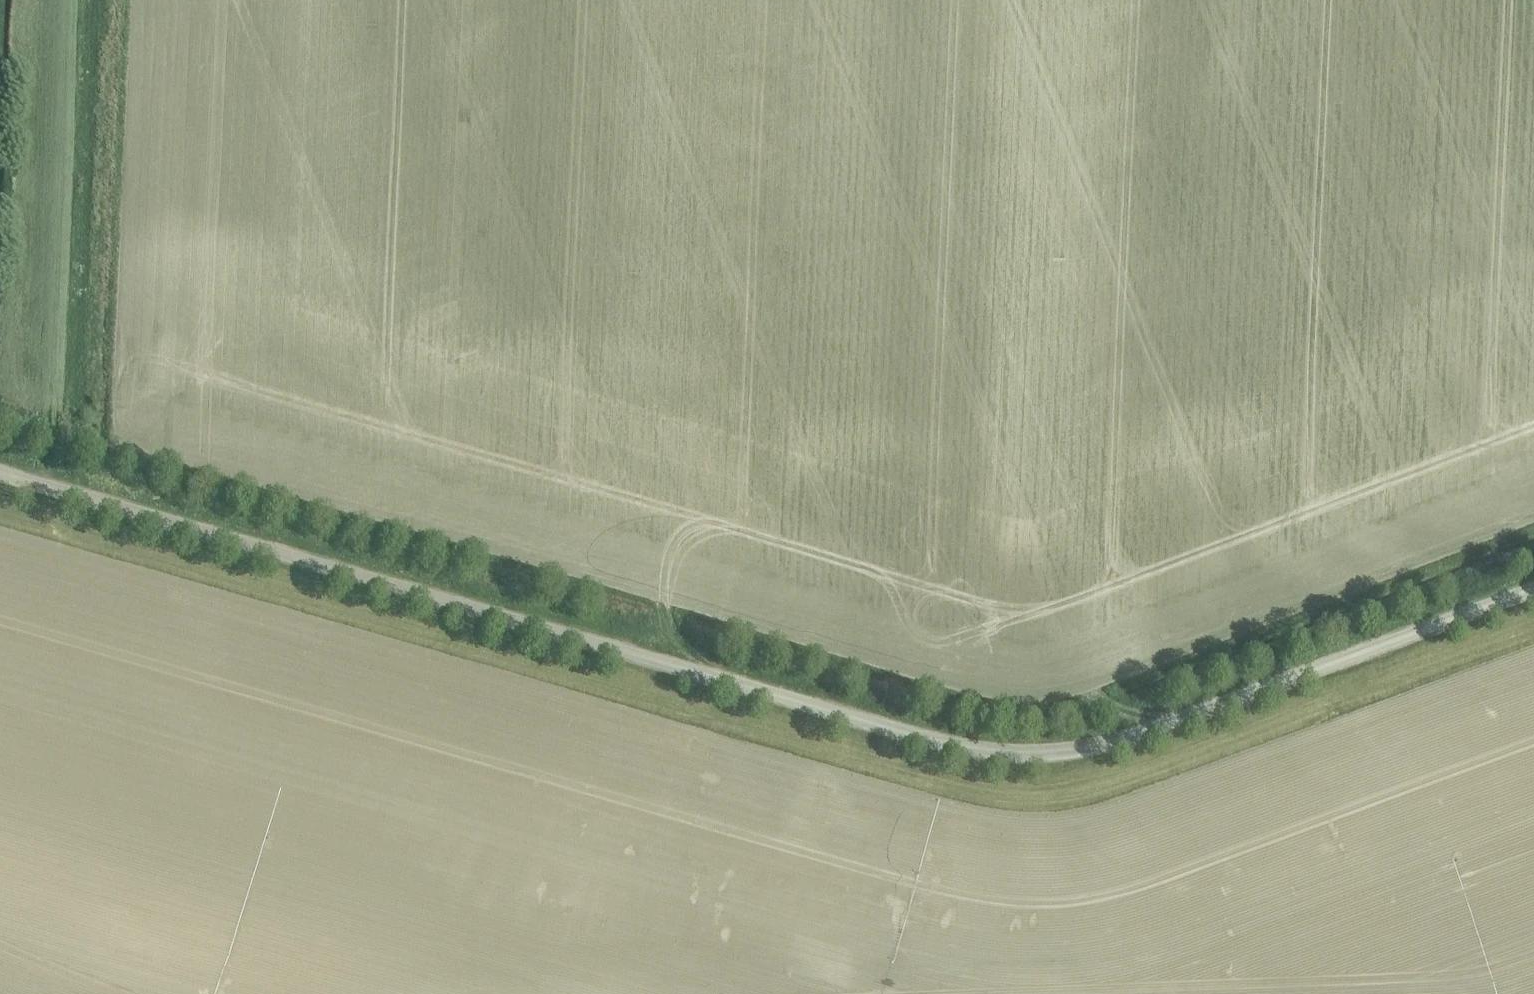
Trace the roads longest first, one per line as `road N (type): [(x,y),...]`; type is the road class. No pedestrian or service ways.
road 1 (unclassified): [(0,474),(931,743),(1029,759),(1134,741),(1533,593)]

